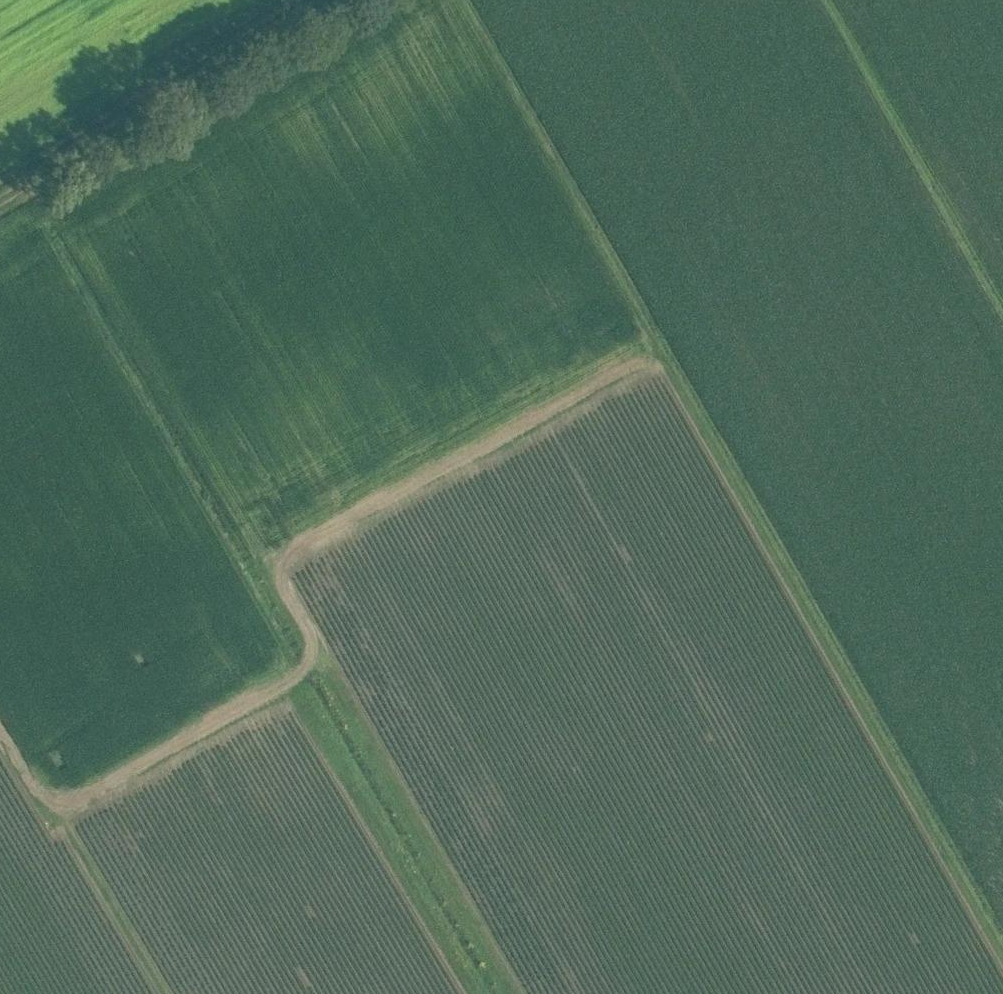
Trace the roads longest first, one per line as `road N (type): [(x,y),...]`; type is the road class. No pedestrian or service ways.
road 1 (track): [(345,529),(279,577),(315,654),(312,667),(103,795),(61,809),(0,728)]
road 2 (track): [(321,0),(0,194)]

